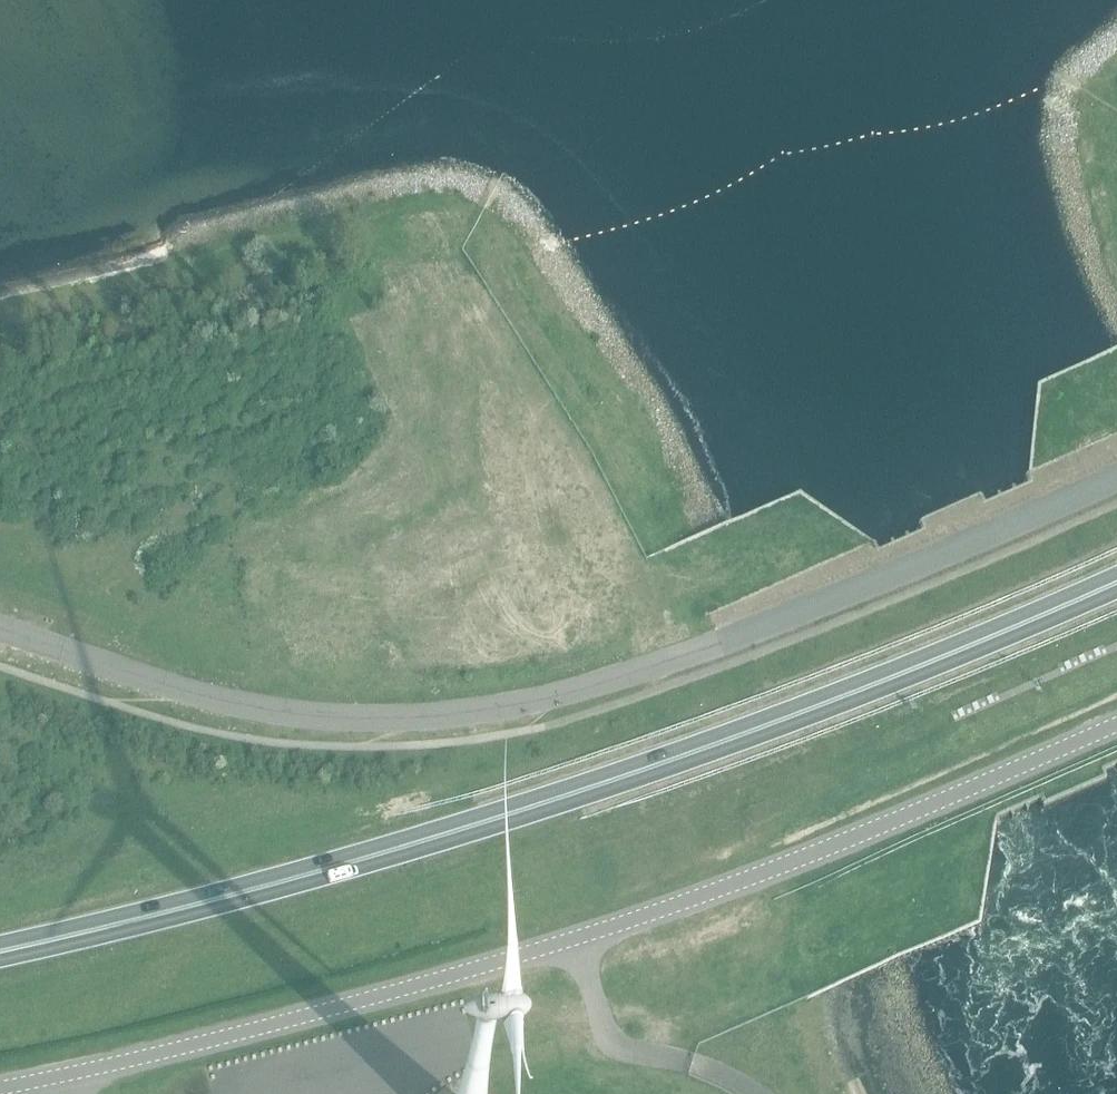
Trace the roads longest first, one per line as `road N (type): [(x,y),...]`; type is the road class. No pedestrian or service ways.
road 1 (trunk): [(0,951),(310,874),(622,777),(922,667),(1116,582)]
road 2 (unclassified): [(0,1086),(198,1043),(599,931),(880,827),(1116,724)]
road 3 (unclassified): [(0,629),(242,706),(362,719),(443,716),(568,692),(720,643),(1116,478)]

